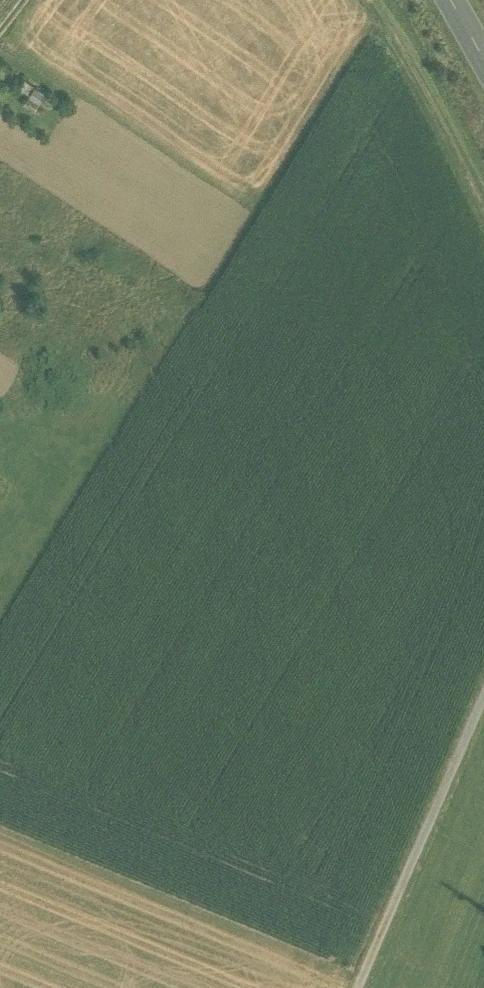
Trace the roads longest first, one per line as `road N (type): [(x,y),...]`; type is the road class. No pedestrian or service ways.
road 1 (track): [(358,987),(483,698)]
road 2 (track): [(483,227),(364,0)]

